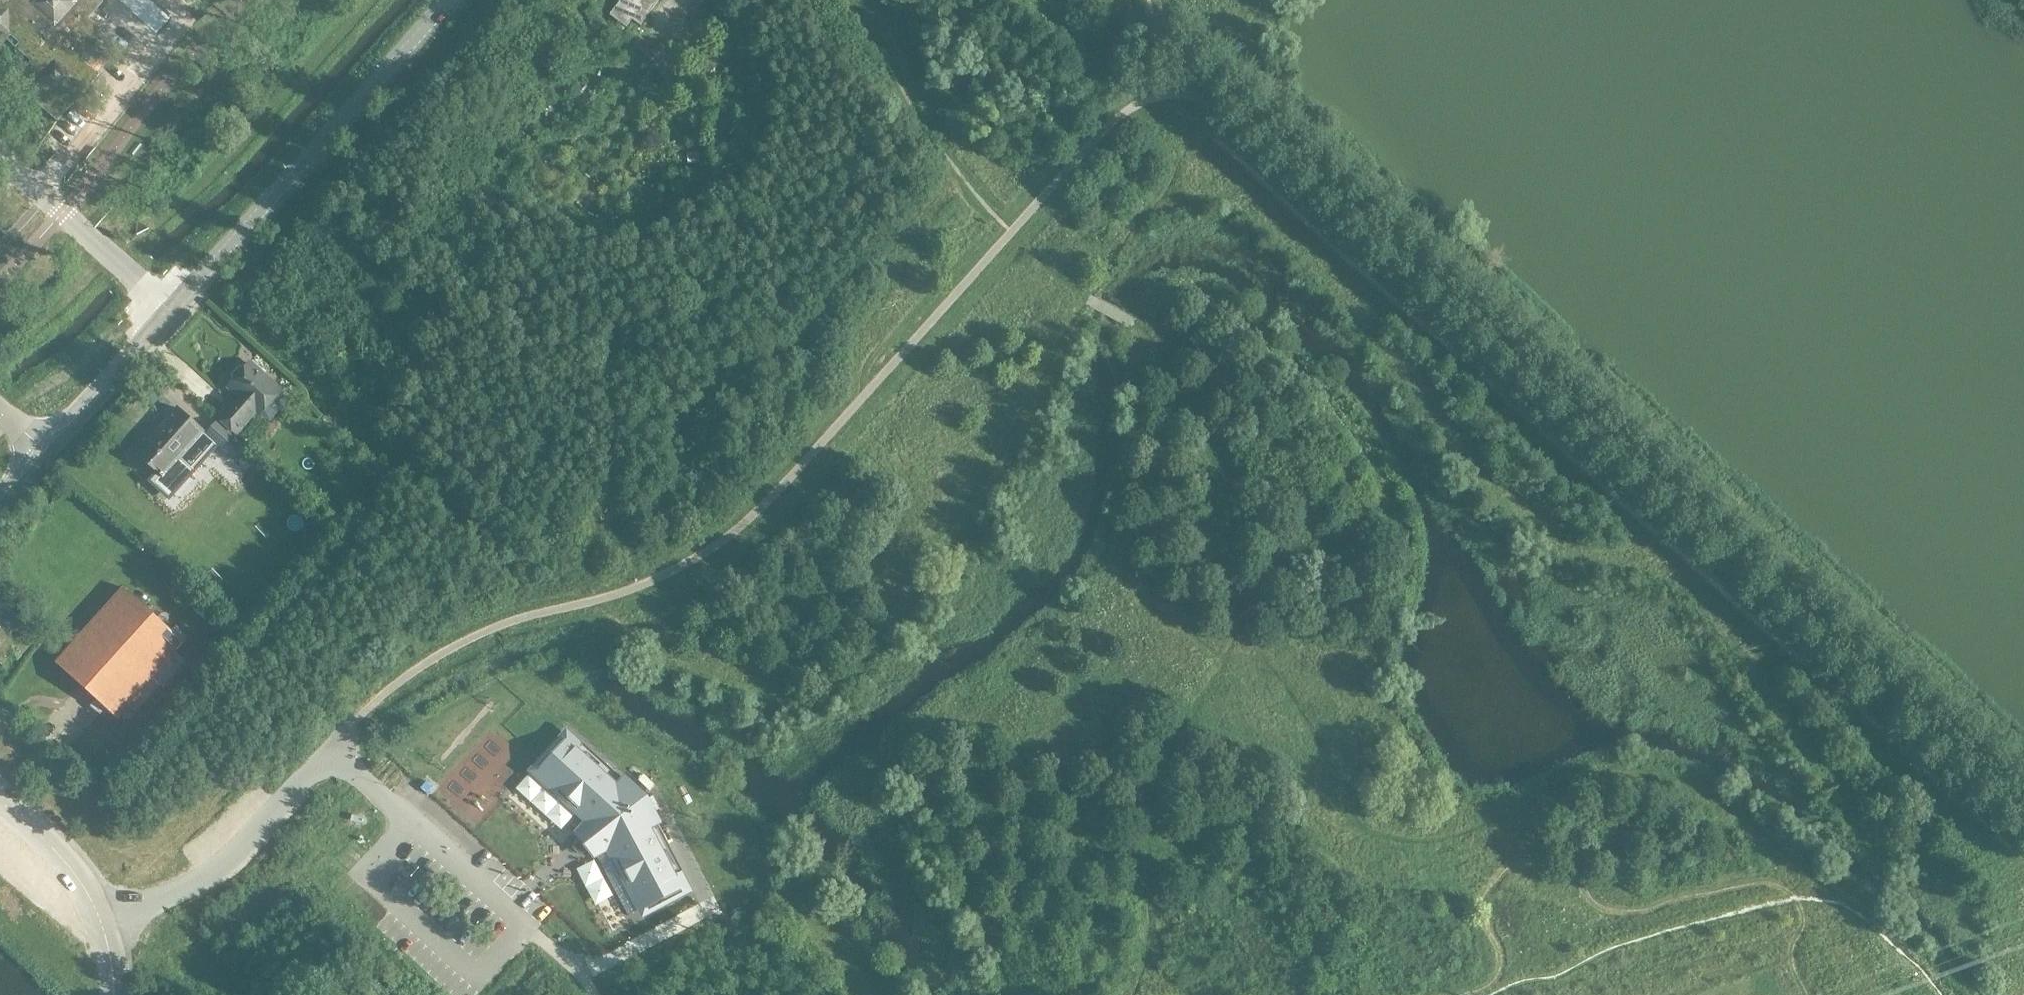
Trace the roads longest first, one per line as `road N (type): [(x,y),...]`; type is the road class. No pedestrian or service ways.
road 1 (tertiary): [(174,318),(454,0)]
road 2 (unclassified): [(100,919),(169,897),(219,868),(332,751)]
road 3 (tertiary): [(0,504),(174,318)]
road 4 (unclassified): [(174,318),(0,159)]
road 5 (unclassified): [(100,919),(63,854),(0,799)]

